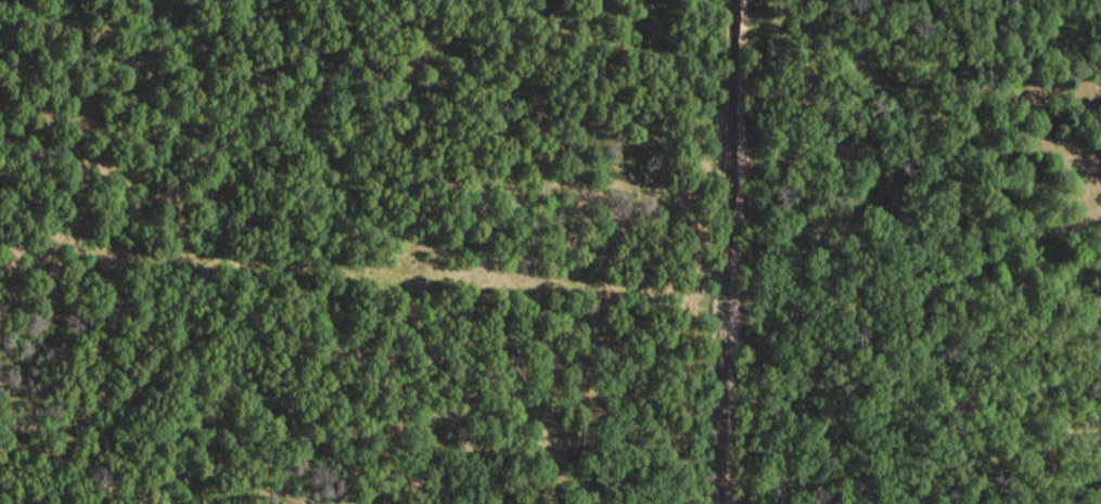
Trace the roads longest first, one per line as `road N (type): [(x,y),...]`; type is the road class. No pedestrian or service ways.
road 1 (track): [(736,0),(722,503)]

